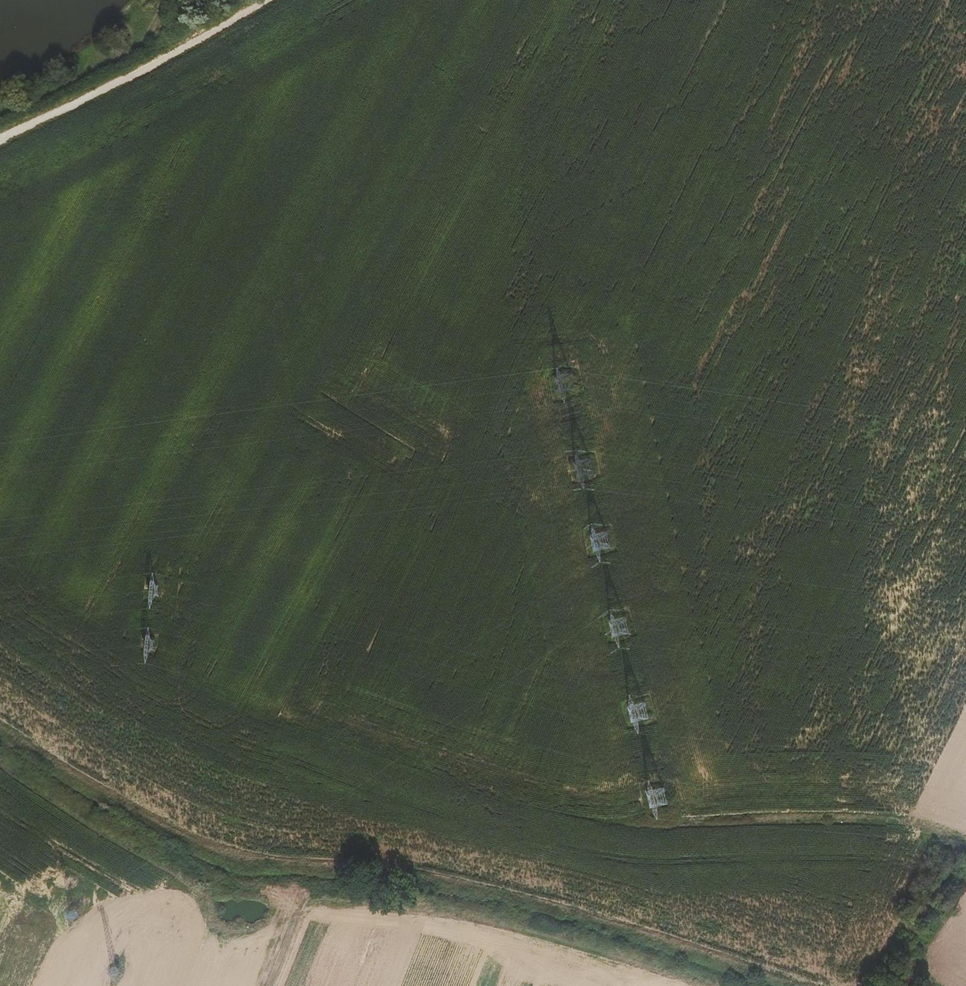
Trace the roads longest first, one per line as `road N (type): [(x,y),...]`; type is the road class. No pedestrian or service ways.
road 1 (track): [(269,0),(0,138)]
road 2 (track): [(699,820),(866,815),(922,821),(965,843)]
road 3 (track): [(0,717),(188,833)]

